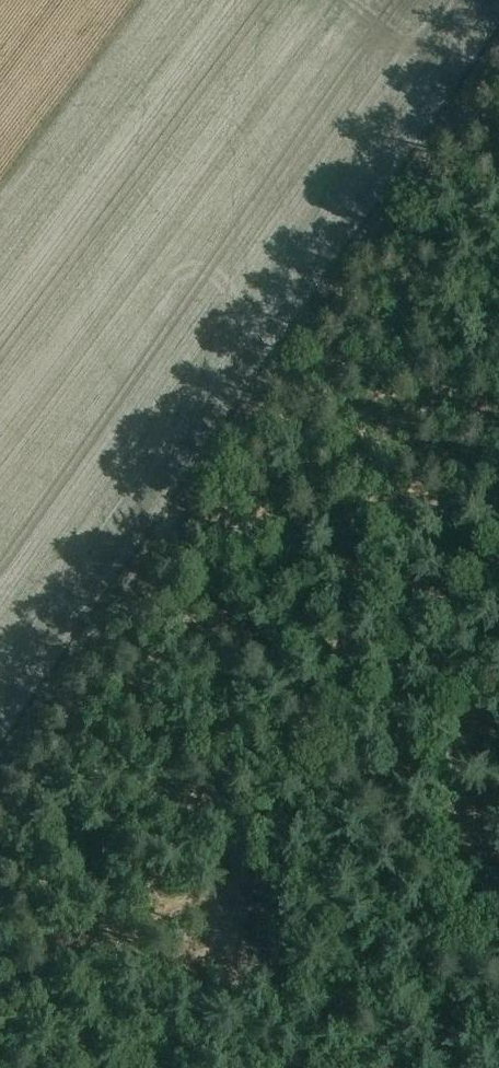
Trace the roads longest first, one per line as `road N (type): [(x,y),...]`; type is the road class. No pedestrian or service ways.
road 1 (track): [(498,63),(166,526)]
road 2 (track): [(166,526),(498,956)]
road 3 (track): [(166,526),(349,523),(498,503)]
road 4 (track): [(0,761),(166,526)]

